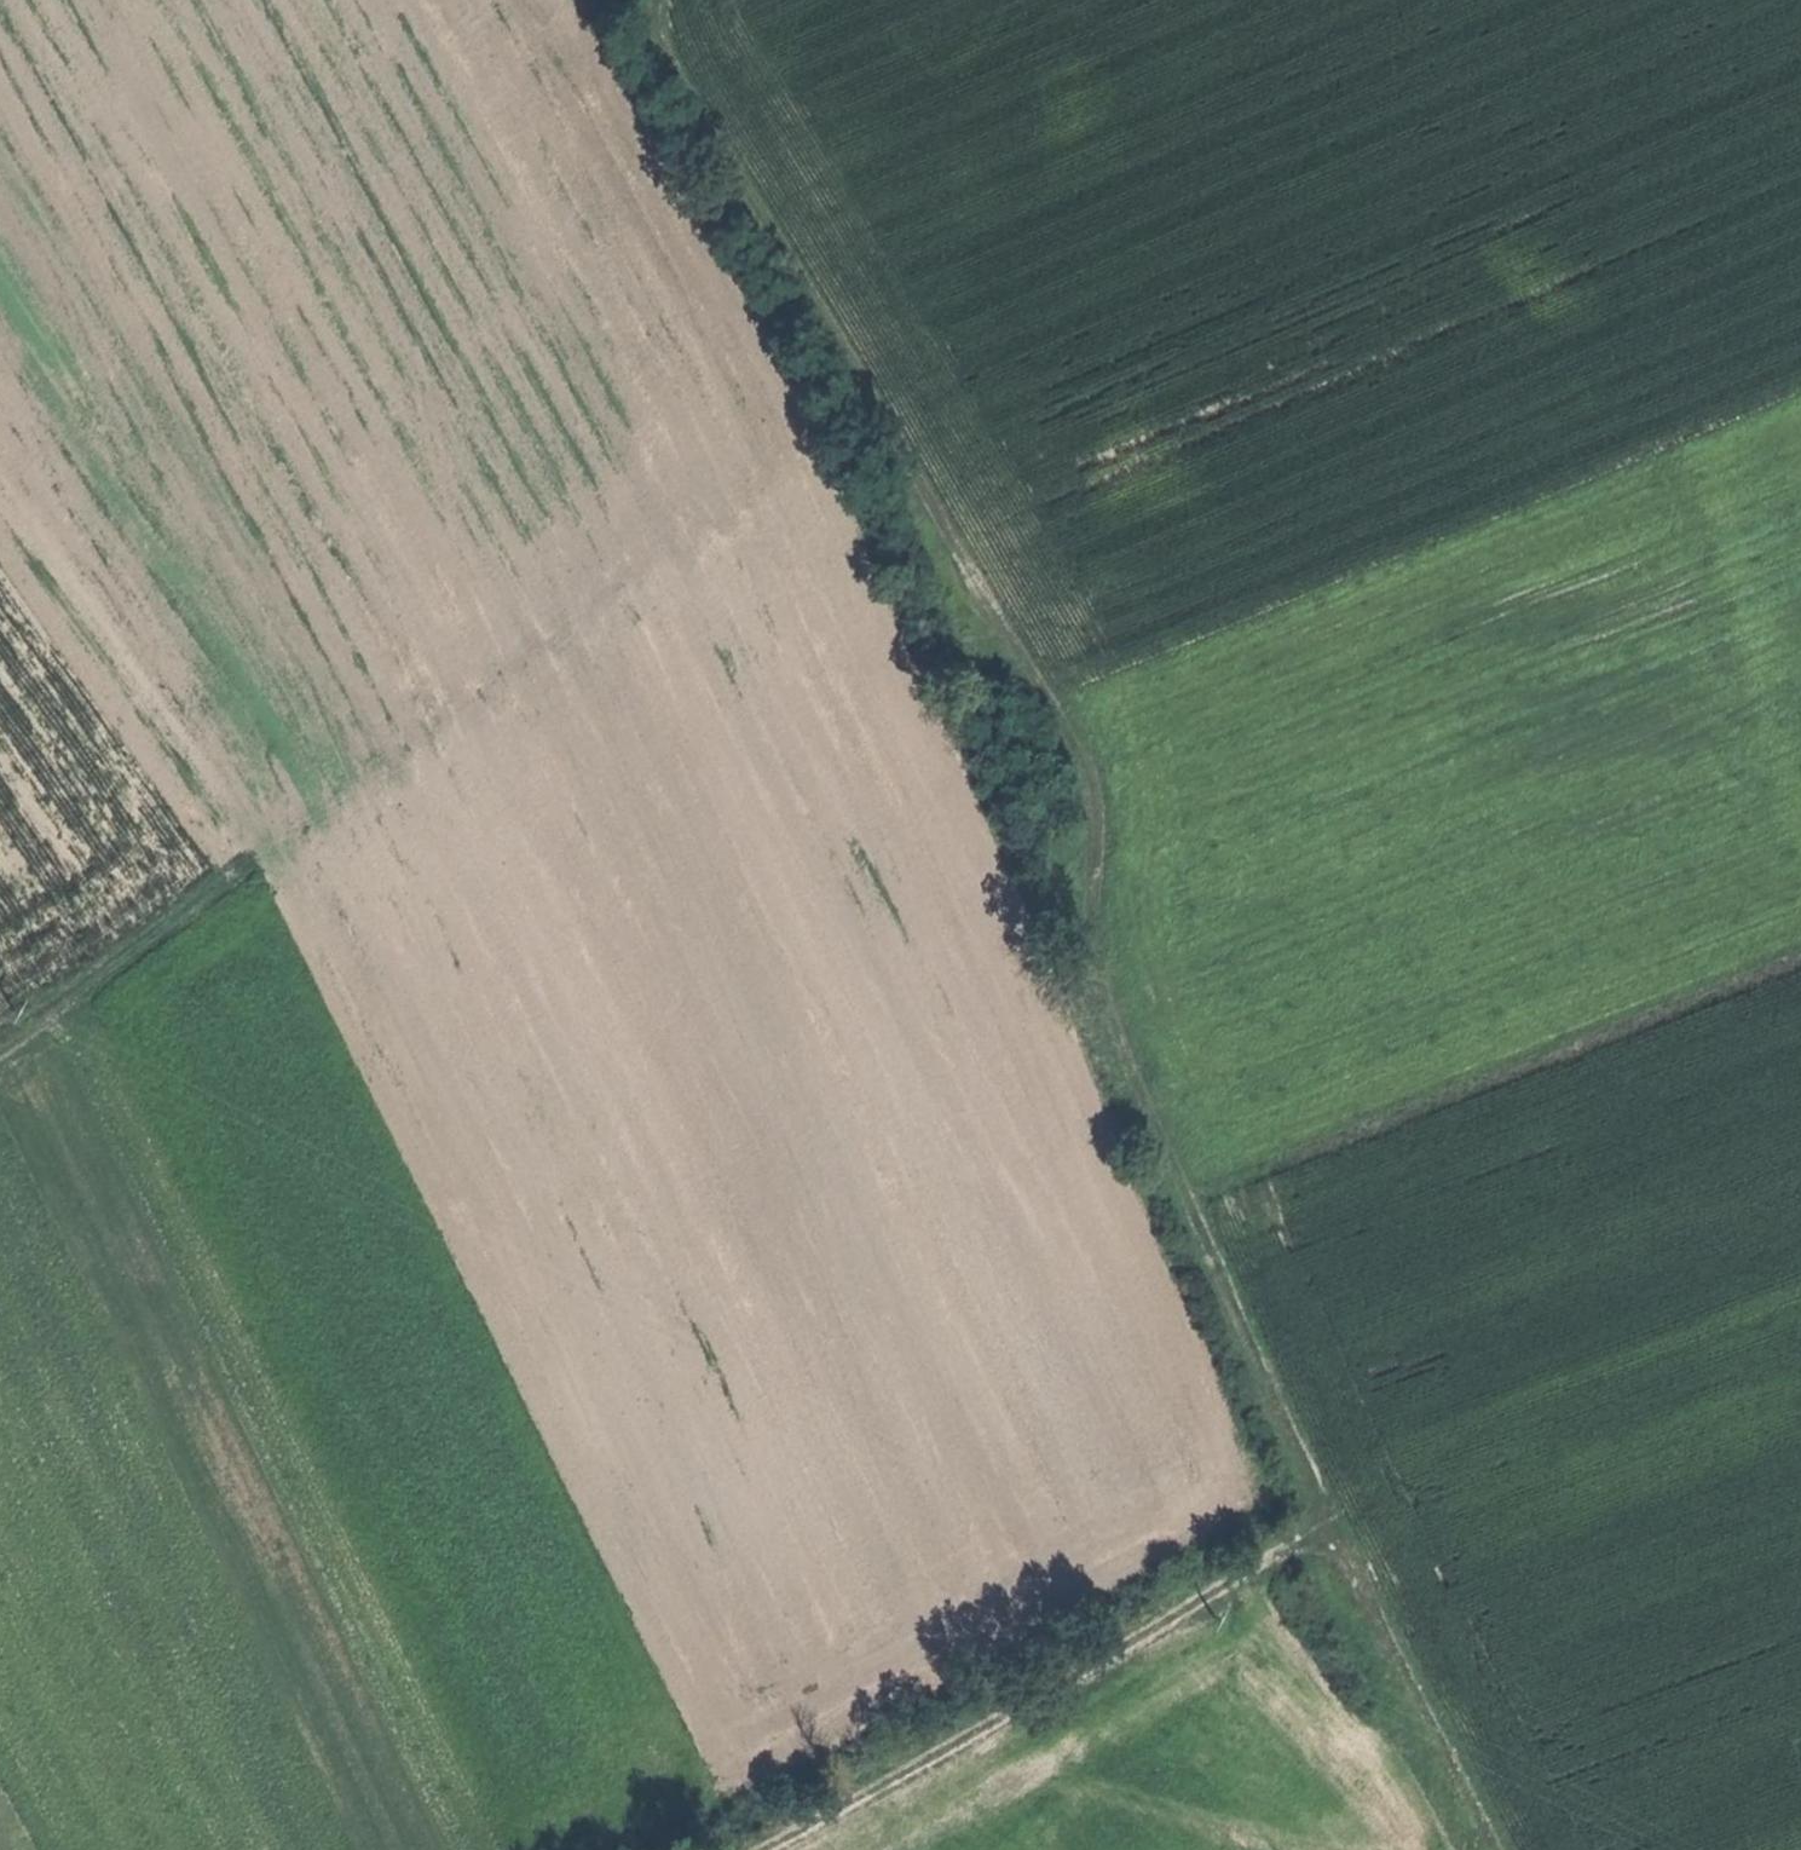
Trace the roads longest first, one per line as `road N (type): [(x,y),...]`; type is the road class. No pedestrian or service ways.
road 1 (track): [(0,1034),(853,404)]
road 2 (track): [(1300,1539),(774,1849)]

